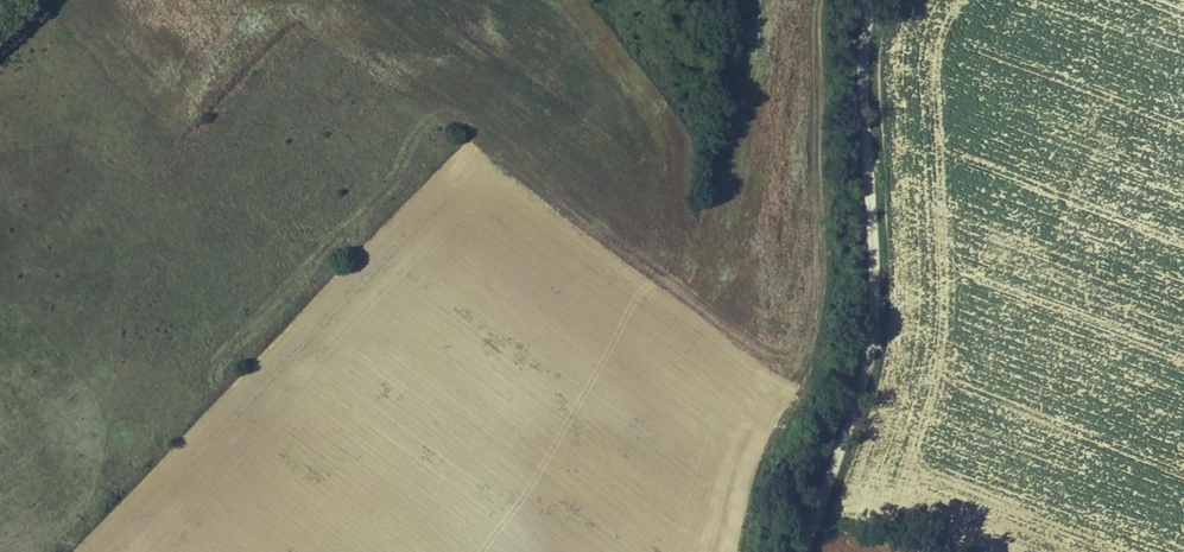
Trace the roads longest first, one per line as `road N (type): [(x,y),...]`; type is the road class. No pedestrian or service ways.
road 1 (unclassified): [(878,0),(868,75),(876,332),(807,551)]

